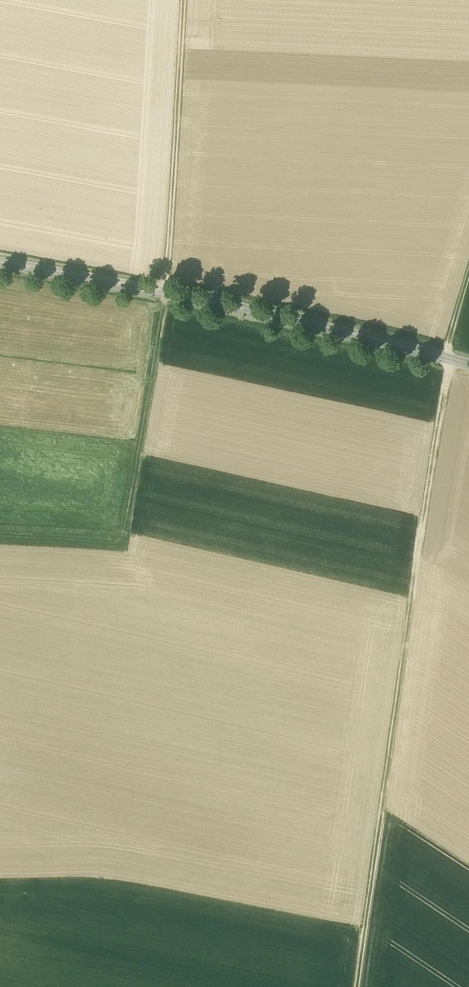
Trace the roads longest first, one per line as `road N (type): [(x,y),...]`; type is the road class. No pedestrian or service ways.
road 1 (track): [(445,357),(357,986)]
road 2 (track): [(183,0),(166,325),(131,537)]
road 3 (tertiary): [(468,365),(0,262)]

